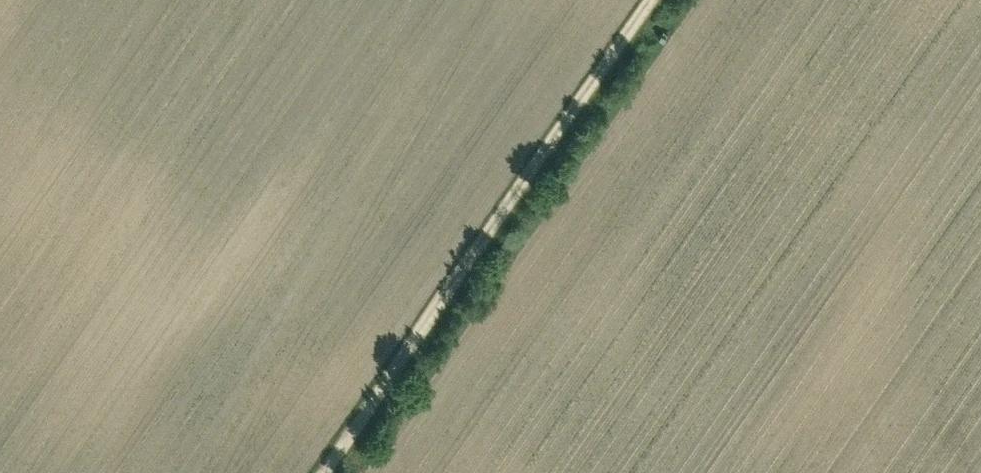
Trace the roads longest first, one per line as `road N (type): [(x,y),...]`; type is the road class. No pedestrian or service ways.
road 1 (track): [(324,472),(653,0)]

